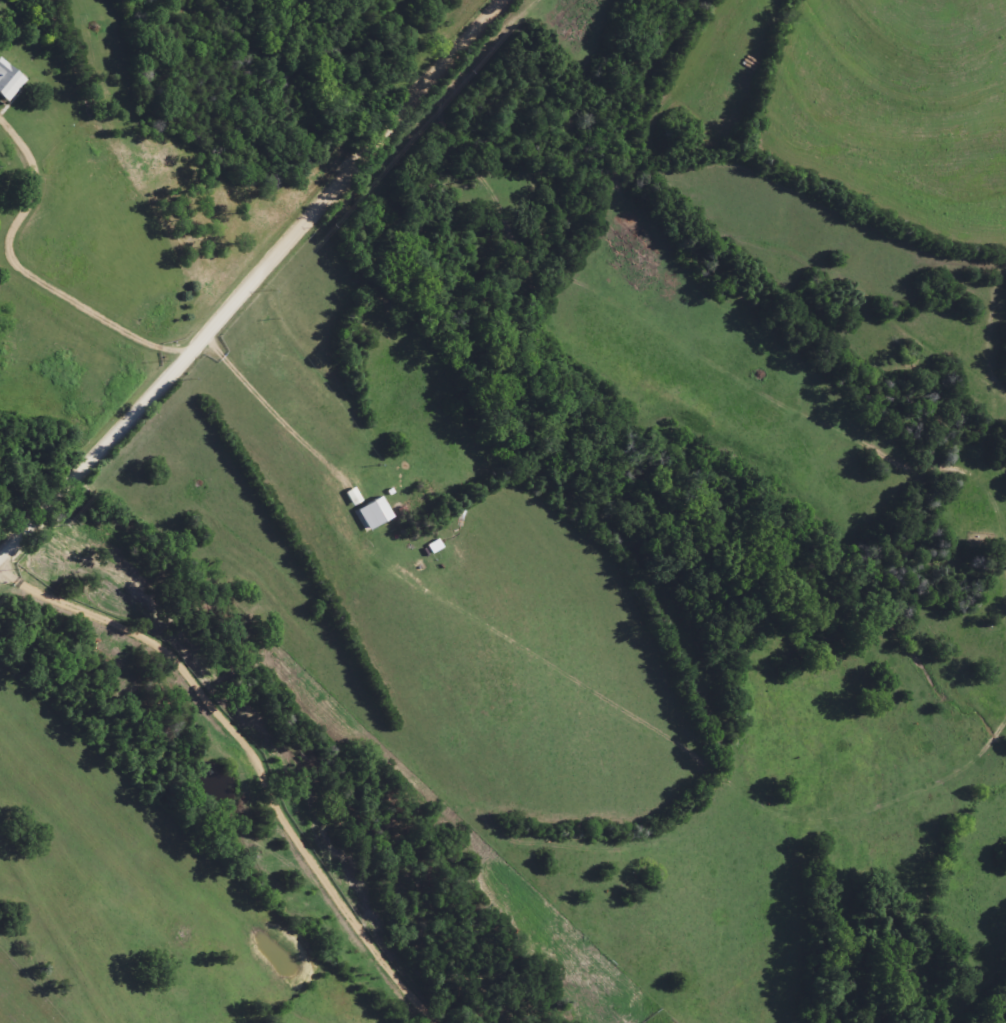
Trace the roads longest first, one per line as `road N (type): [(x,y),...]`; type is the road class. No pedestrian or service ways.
road 1 (residential): [(0,567),(511,0)]
road 2 (residential): [(0,875),(93,1022)]

